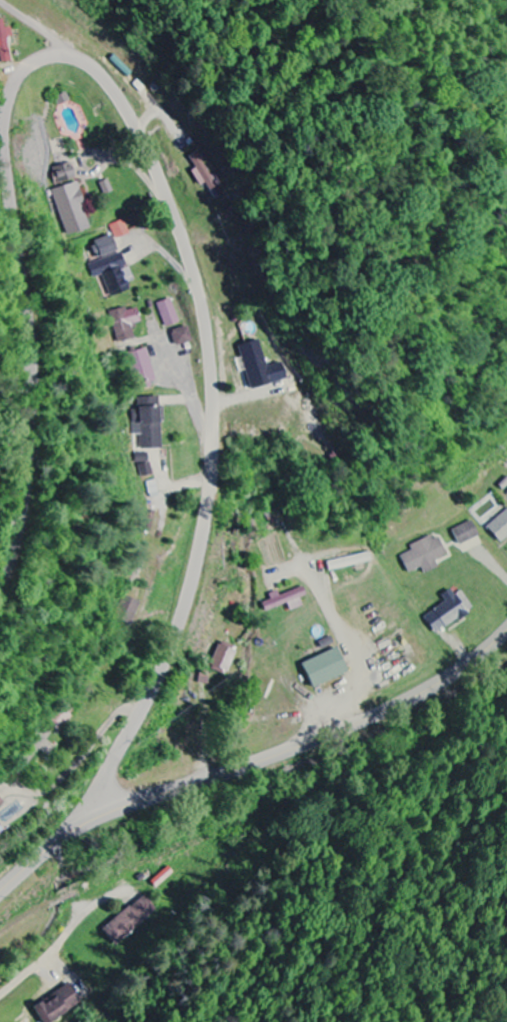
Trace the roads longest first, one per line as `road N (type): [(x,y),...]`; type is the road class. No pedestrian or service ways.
road 1 (residential): [(90,822),(178,629),(206,501),(212,397),(195,285),(156,173),(102,78),(63,57),(25,70),(5,110),(31,417),(19,517),(0,581)]
road 2 (secondary): [(0,893),(105,814),(397,706),(506,630)]
road 3 (residential): [(356,723),(349,650),(280,512)]
road 4 (residential): [(0,995),(94,906),(138,886)]

